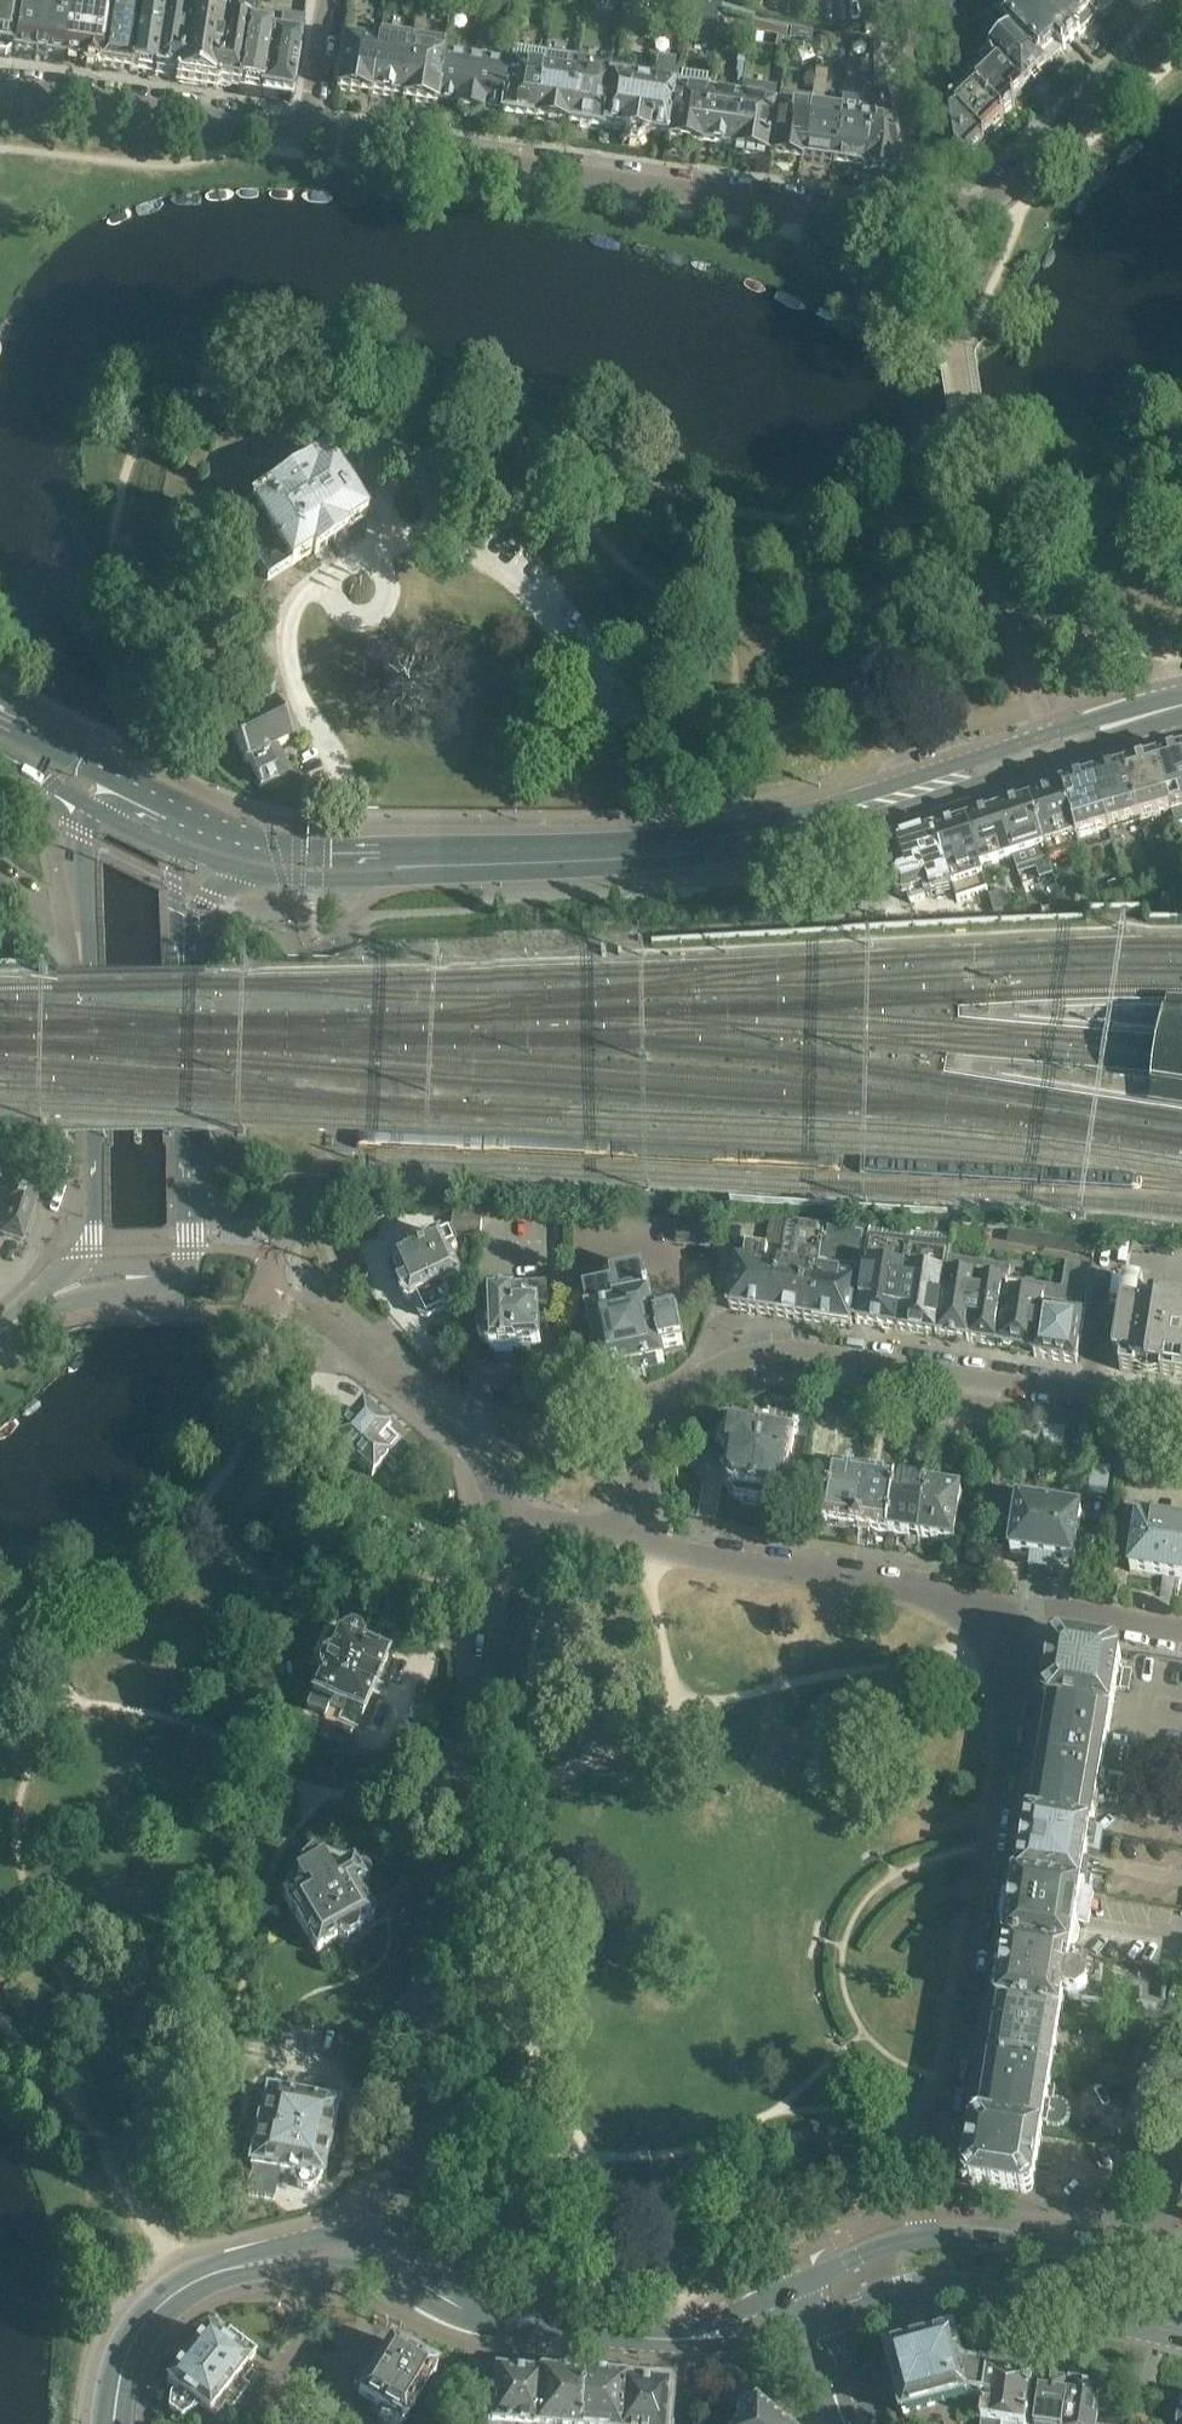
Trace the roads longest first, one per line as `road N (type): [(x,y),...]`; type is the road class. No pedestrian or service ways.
road 1 (primary): [(1181,693),(761,828),(611,846),(332,856),(276,851),(197,822)]
road 2 (primary): [(198,861),(267,878),(312,879),(767,850),(1181,717)]
road 3 (residential): [(502,1515),(447,1894),(383,2242)]
road 4 (residential): [(1181,1408),(835,1353),(789,1349),(739,1361),(674,1397),(654,1430),(630,1538)]
road 5 (residential): [(921,2233),(909,2187),(950,2080),(1030,1607)]
road 6 (residential): [(938,220),(314,132)]
road 7 (secondary): [(95,1277),(169,1275),(191,1259),(188,921),(198,861)]
road 8 (residential): [(630,1538),(1030,1607)]
road 9 (residential): [(816,2323),(929,2292),(1181,2343)]
road 10 (secondary): [(90,932),(95,1277)]
road 11 (residential): [(1181,17),(988,199),(938,220)]
road 12 (residential): [(314,132),(0,90)]
road 13 (residential): [(502,1515),(487,1472),(445,1420),(300,1306)]
road 14 (tertiary): [(444,2301),(522,2326),(699,2337)]
road 15 (residential): [(1163,2264),(964,2231),(921,2233)]
road 16 (tertiary): [(115,2423),(118,2386),(138,2329),(166,2300),(217,2274),(265,2263)]
road 17 (residential): [(938,220),(906,0)]
road 18 (residential): [(1030,1607),(1181,1632)]
road 19 (residential): [(921,2233),(797,2285)]
road 20 (residential): [(314,132),(333,0)]
road 21 (residential): [(502,1515),(630,1538)]
road 22 (primary): [(109,779),(0,714)]
road 23 (tertiary): [(383,2242),(360,2233),(332,2235),(265,2263)]
road 24 (secondary): [(93,808),(90,932)]

